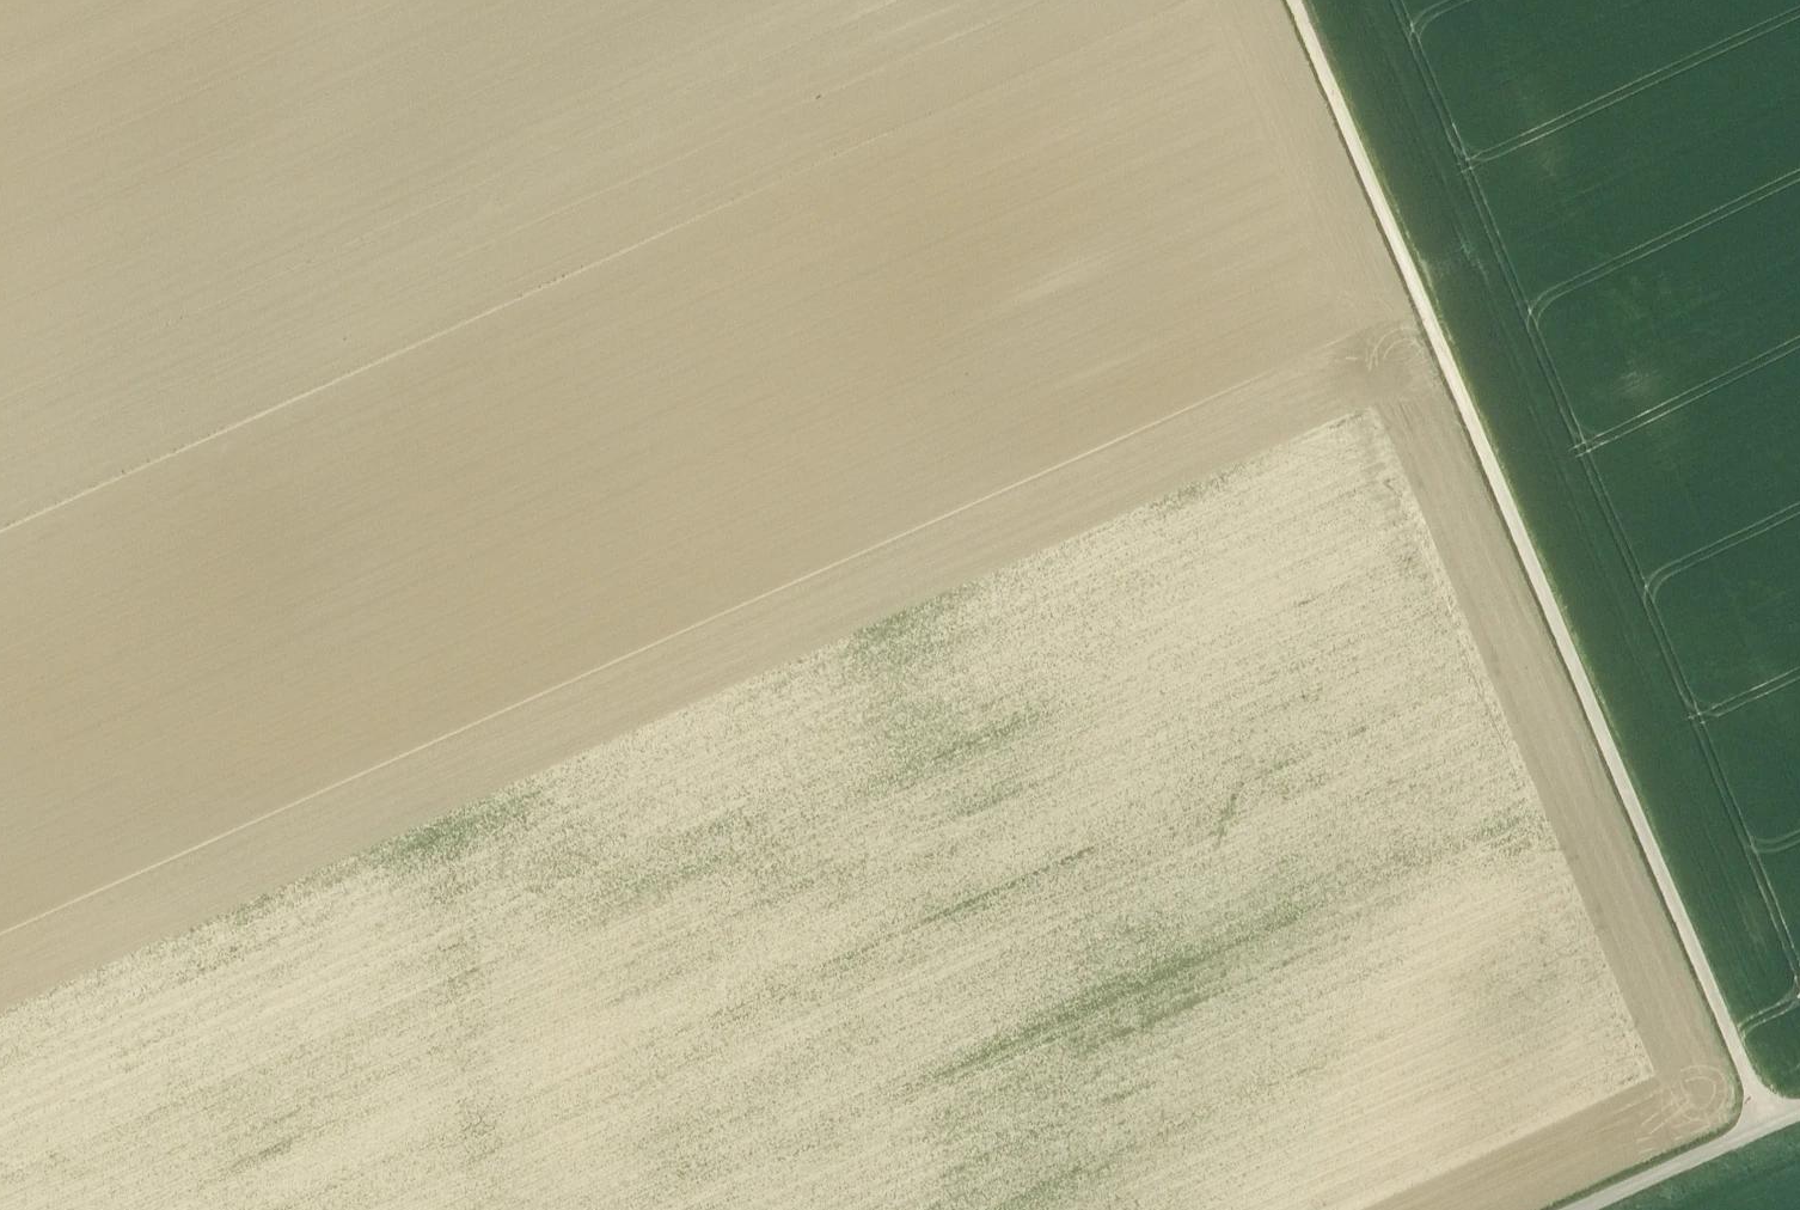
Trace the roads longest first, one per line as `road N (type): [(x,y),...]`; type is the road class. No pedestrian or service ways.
road 1 (track): [(1767,1127),(1292,0)]
road 2 (track): [(1582,1209),(1799,1113)]

